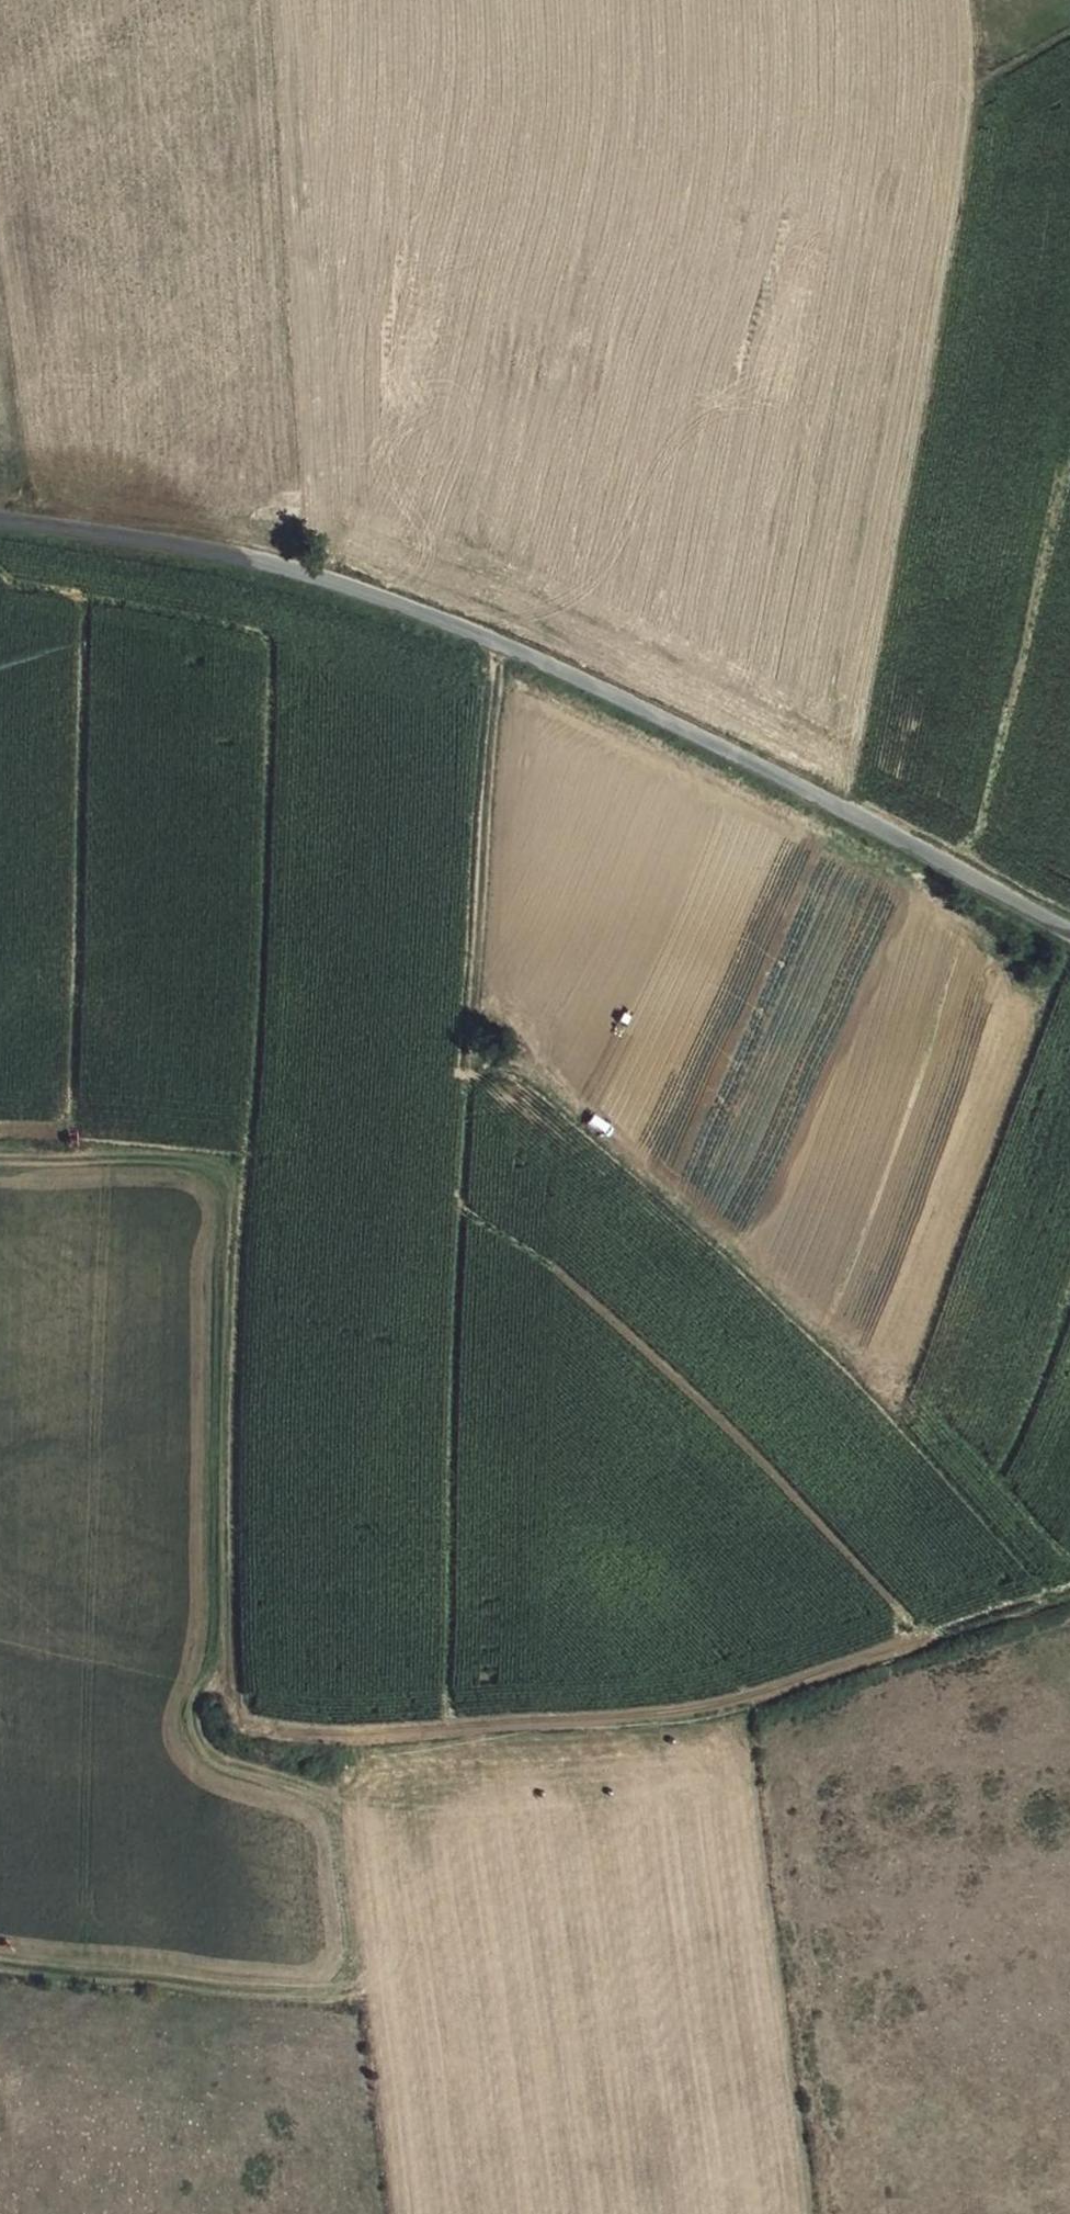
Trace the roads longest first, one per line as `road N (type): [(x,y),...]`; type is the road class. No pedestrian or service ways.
road 1 (unclassified): [(0,520),(271,560),(509,644),(1069,933)]

